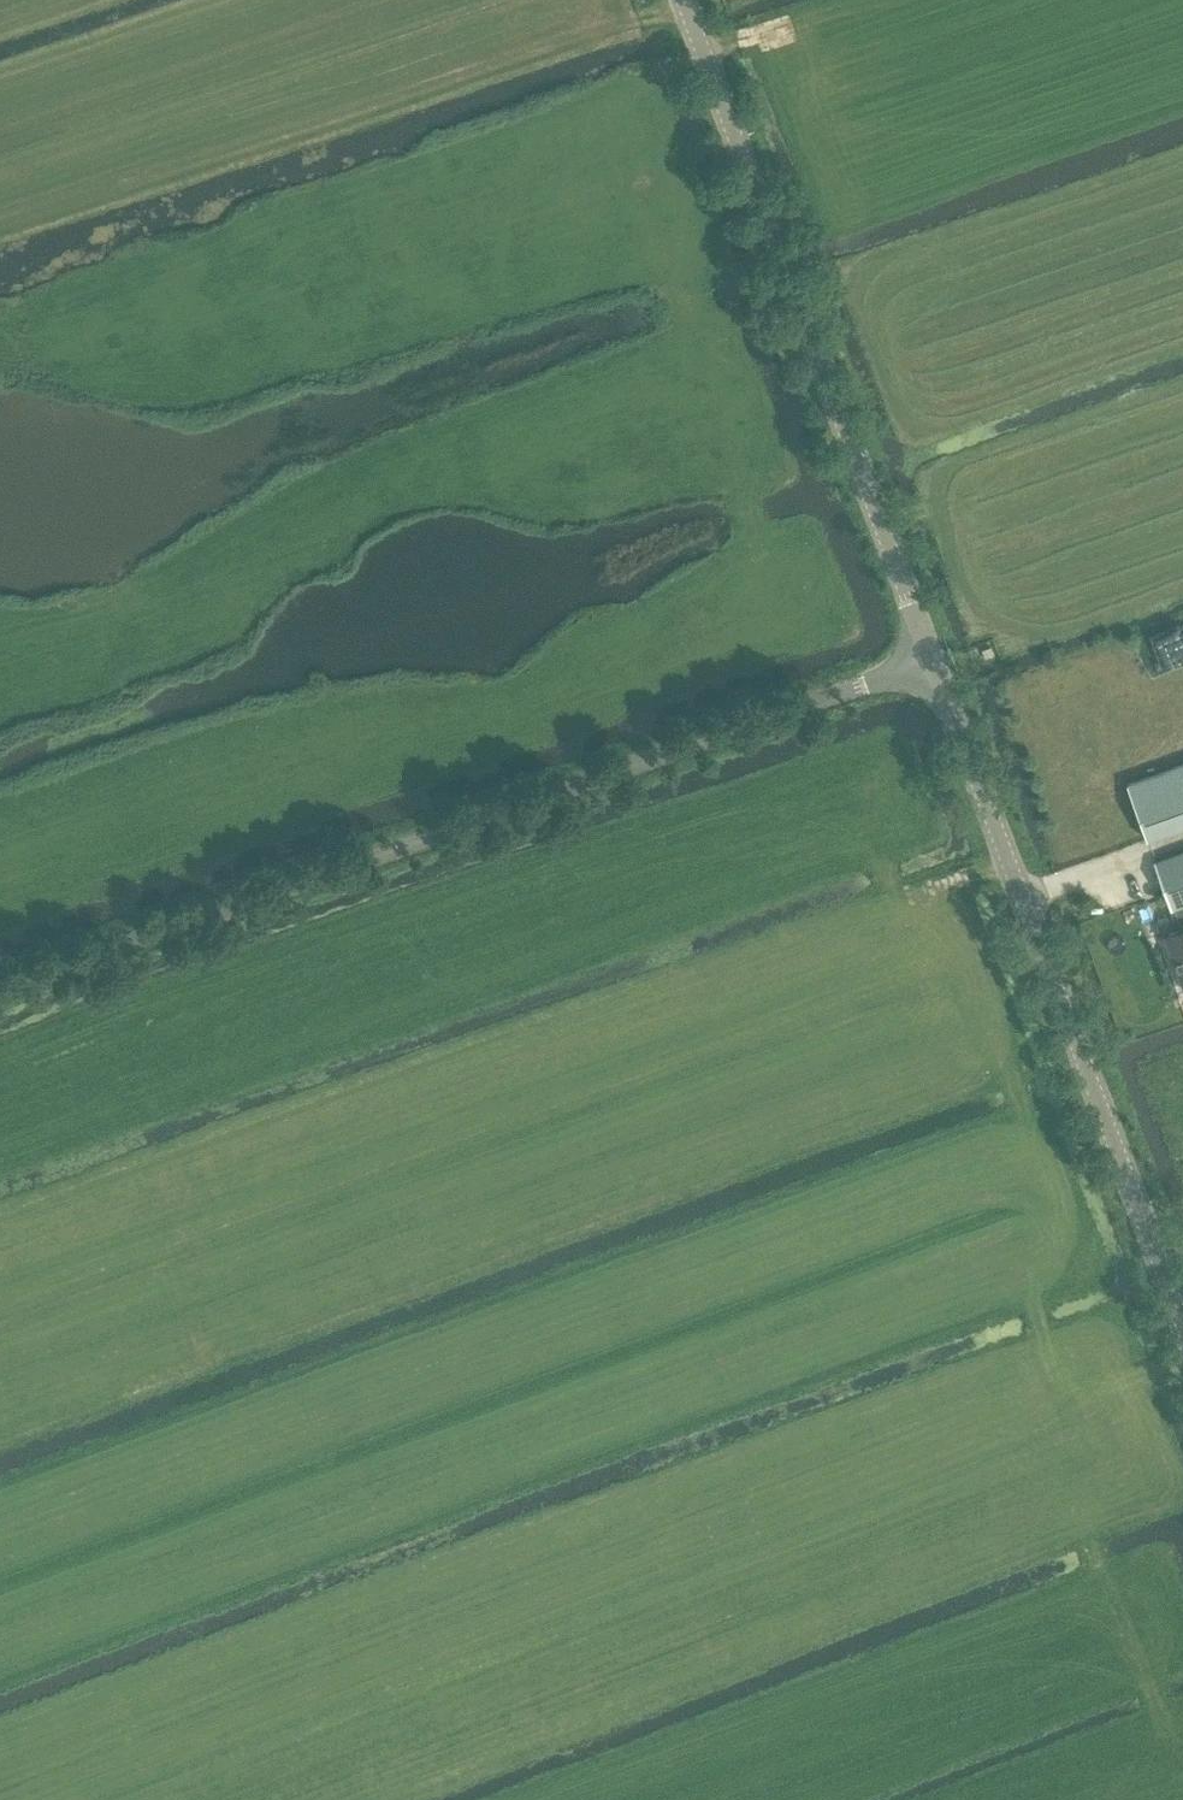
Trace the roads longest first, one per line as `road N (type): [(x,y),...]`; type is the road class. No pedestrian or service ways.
road 1 (unclassified): [(0,988),(933,662)]
road 2 (unclassified): [(1182,1325),(933,662)]
road 3 (unclassified): [(933,662),(684,0)]

